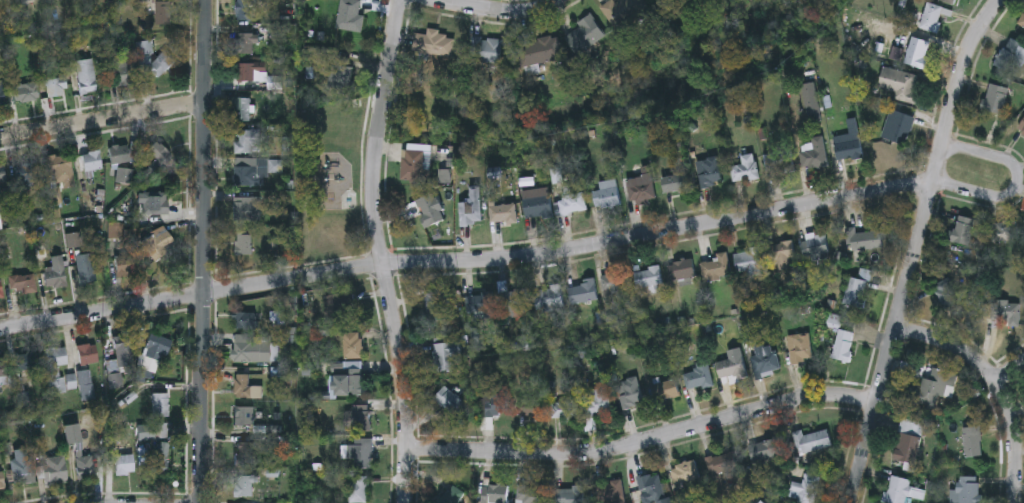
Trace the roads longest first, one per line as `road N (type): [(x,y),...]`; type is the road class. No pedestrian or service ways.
road 1 (residential): [(0,330),(380,267),(507,262),(934,180)]
road 2 (residential): [(849,502),(947,118),(977,34),(1000,0)]
road 3 (residential): [(404,502),(404,375),(373,205),(398,0)]
road 4 (residential): [(202,502),(205,0)]
road 5 (residential): [(406,451),(600,454),(823,396),(875,400)]
road 6 (residential): [(1012,502),(1009,425),(990,379),(965,351),(895,327)]
road 7 (residential): [(0,137),(204,103)]
road 8 (residential): [(934,180),(1001,201),(1016,189),(1015,166),(943,148)]
road 9 (residential): [(561,0),(504,15),(424,0)]

